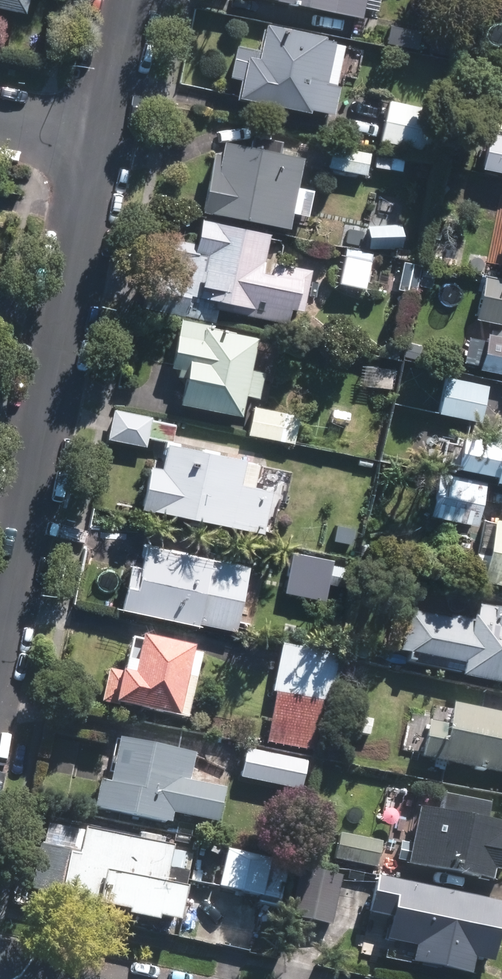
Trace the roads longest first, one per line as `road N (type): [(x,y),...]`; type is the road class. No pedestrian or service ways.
road 1 (residential): [(102,136),(0,633)]
road 2 (residential): [(130,0),(102,136)]

